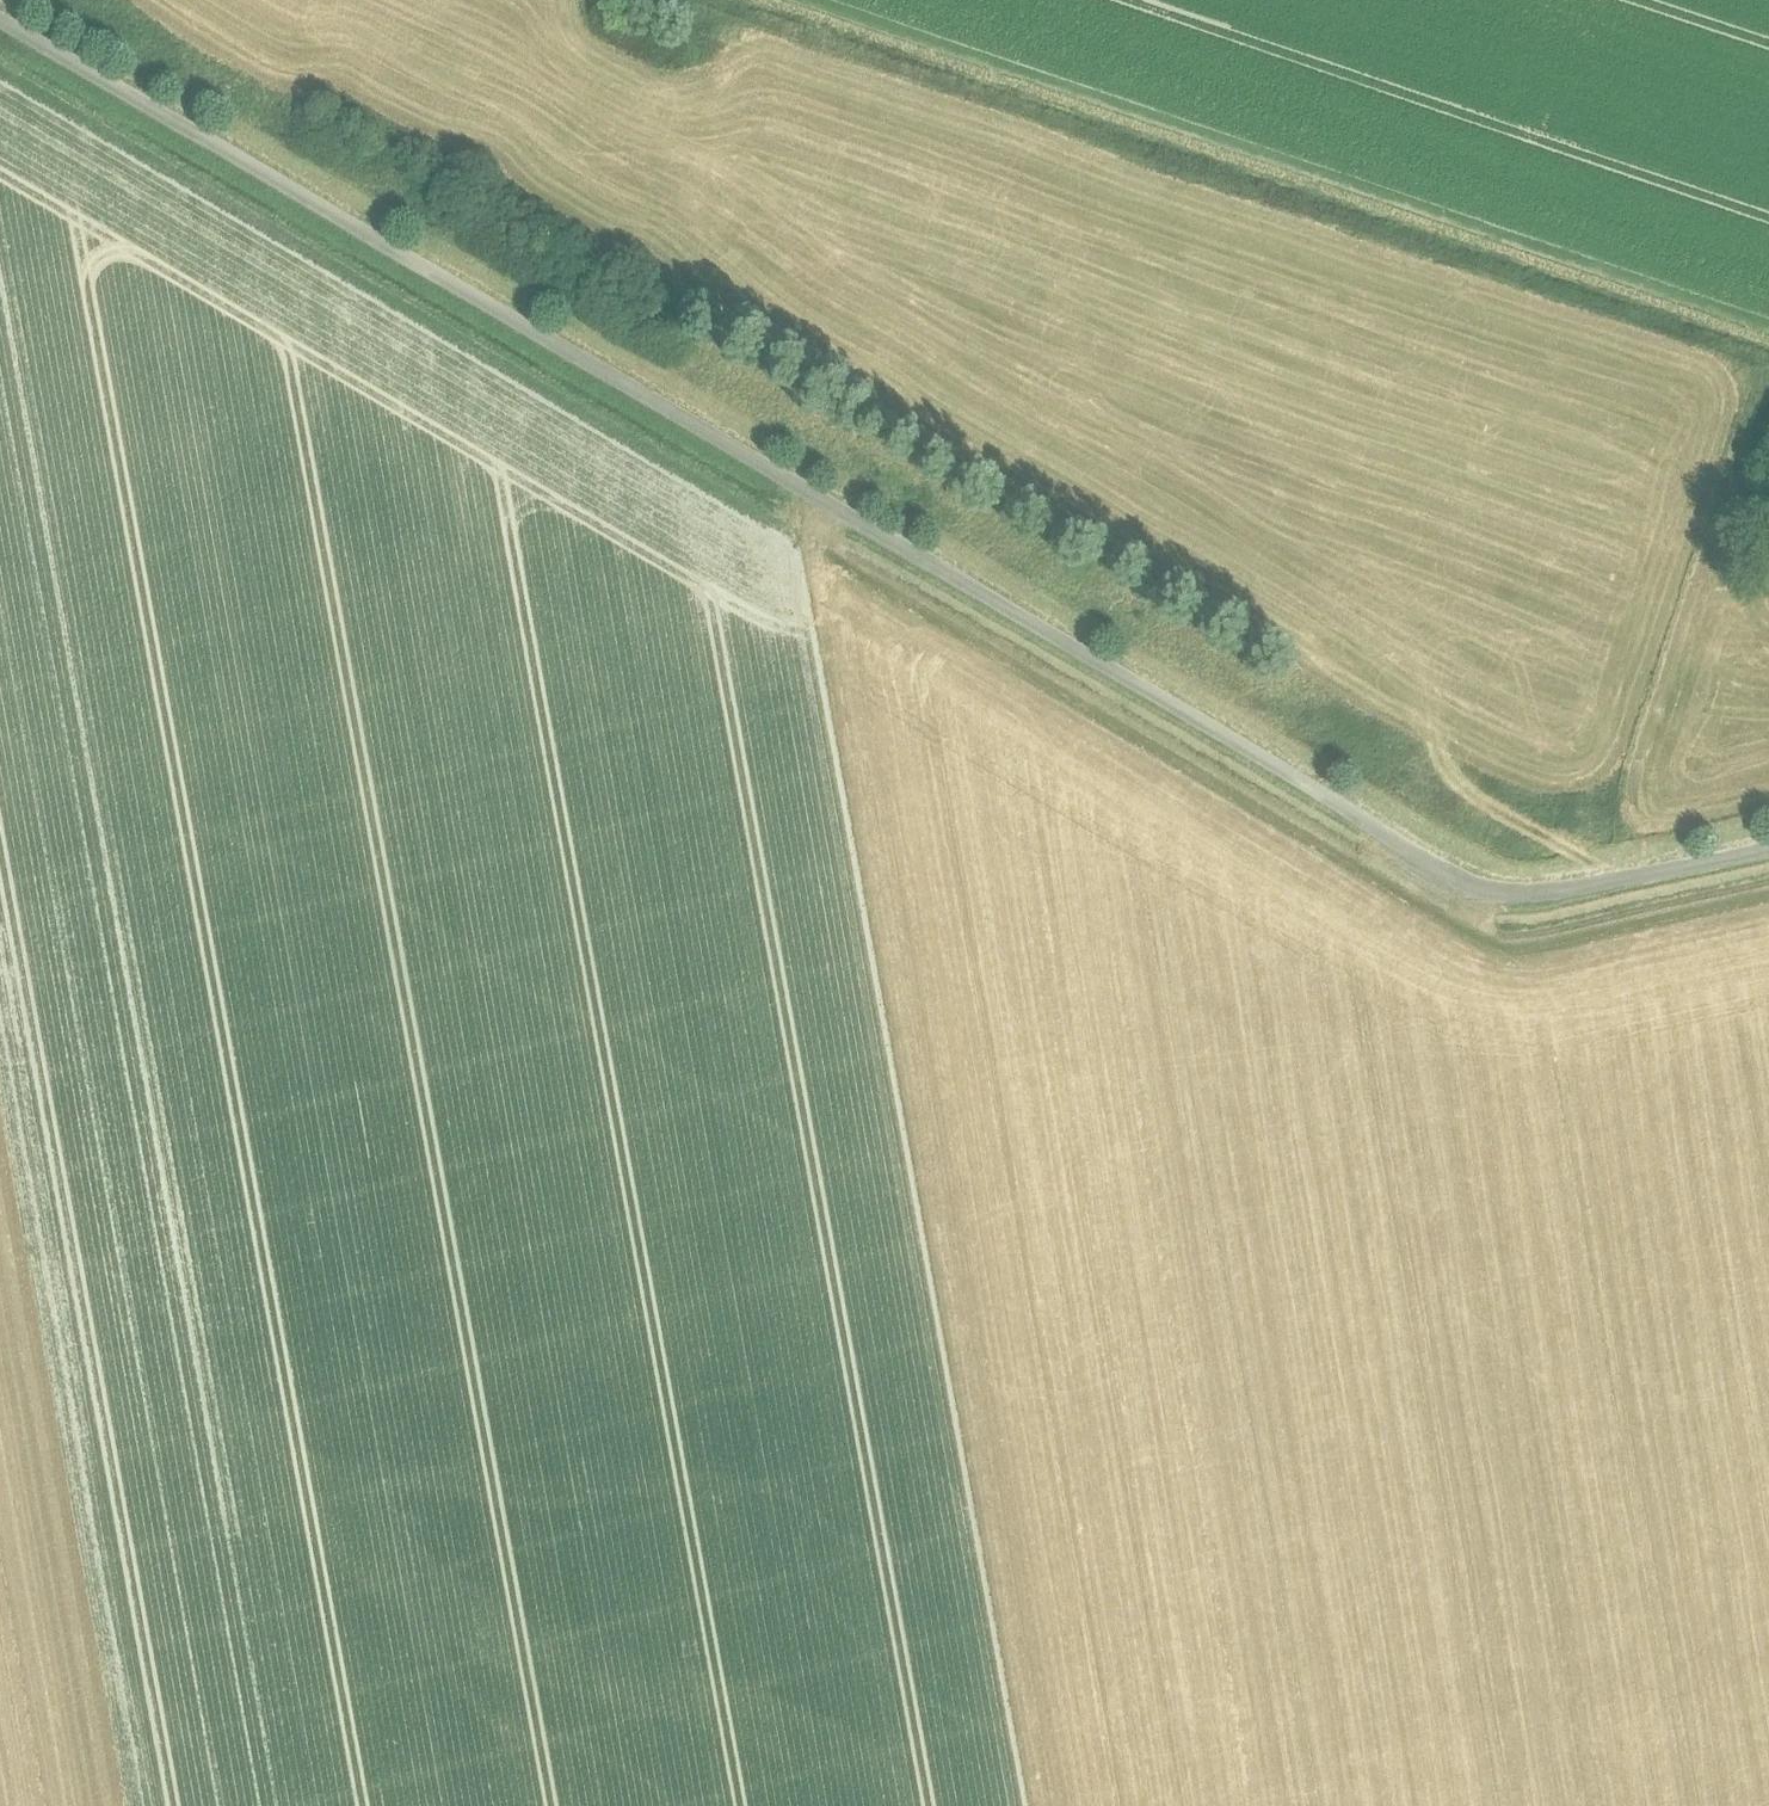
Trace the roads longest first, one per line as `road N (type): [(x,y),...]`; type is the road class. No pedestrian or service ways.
road 1 (track): [(1768,847),(1557,893),(1512,895),(1466,882),(0,20)]

